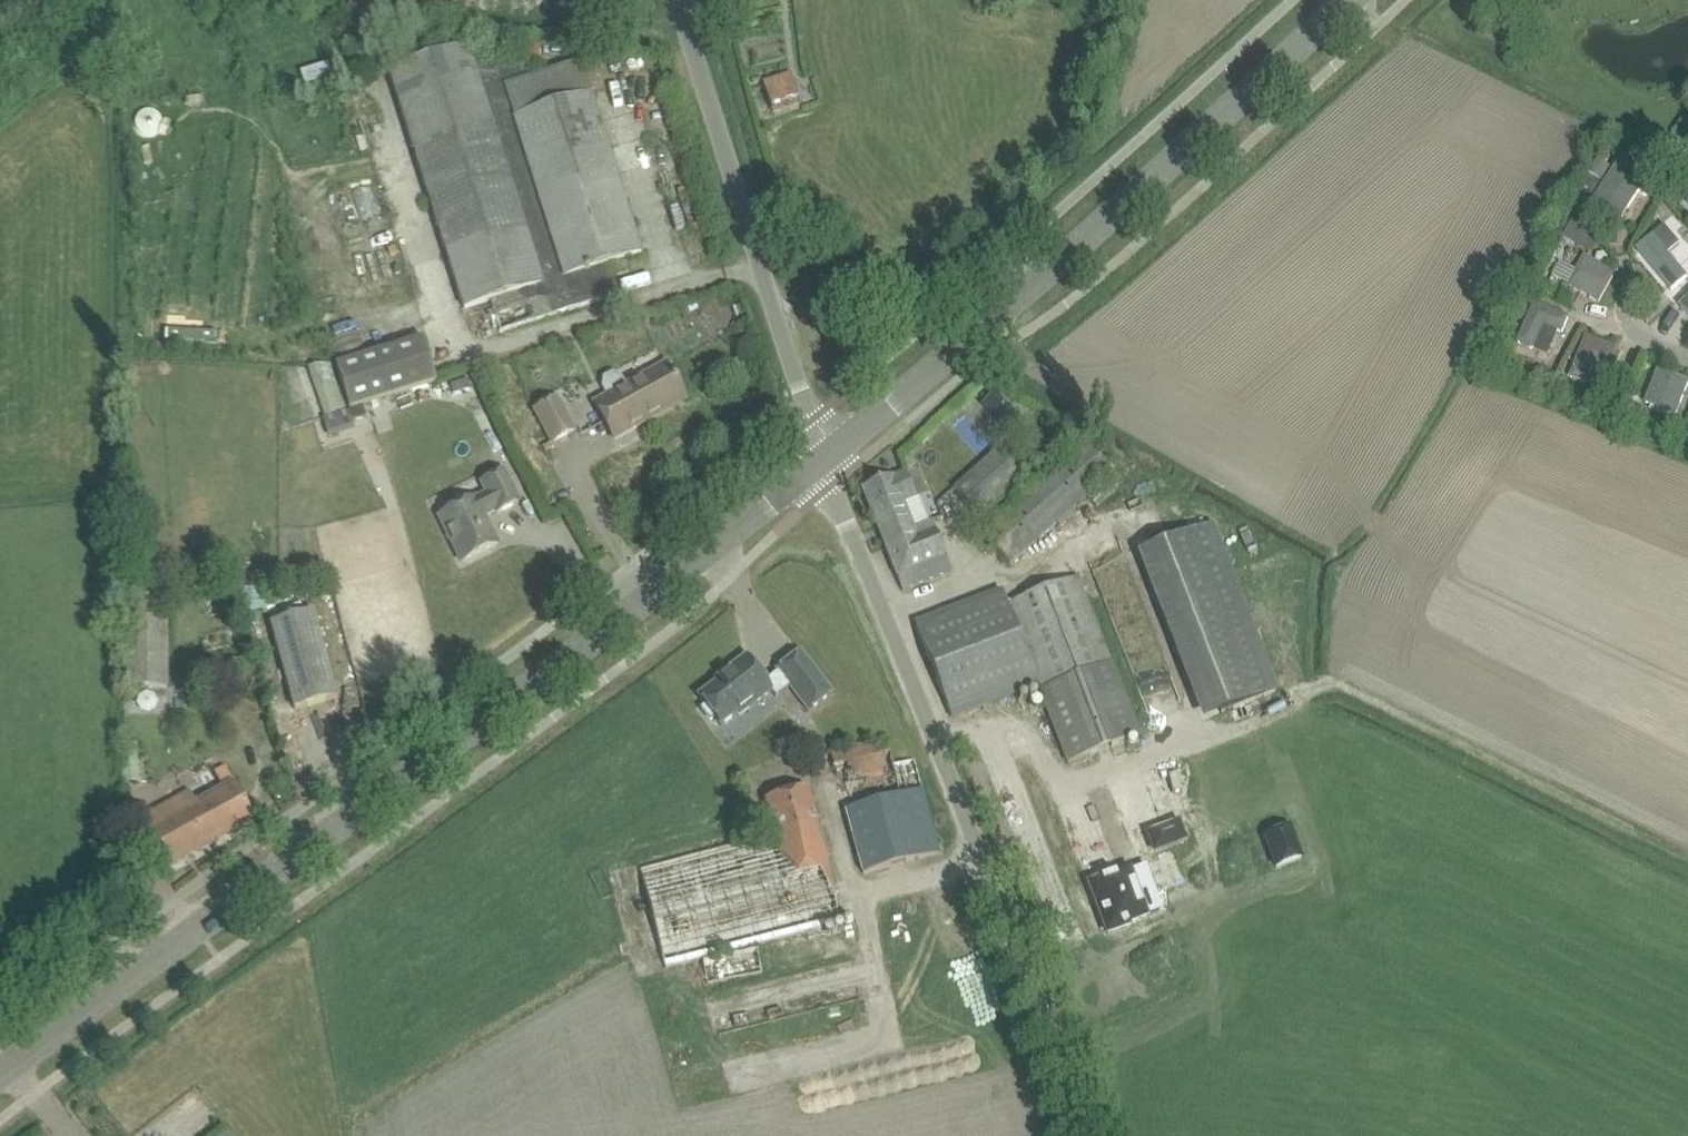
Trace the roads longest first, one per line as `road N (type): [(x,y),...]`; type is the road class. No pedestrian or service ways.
road 1 (secondary): [(0,1074),(565,661),(823,458)]
road 2 (unclassified): [(1080,1135),(998,895),(823,458)]
road 3 (secondary): [(823,458),(1065,255),(1346,0)]
road 4 (unclassified): [(813,418),(678,0)]

